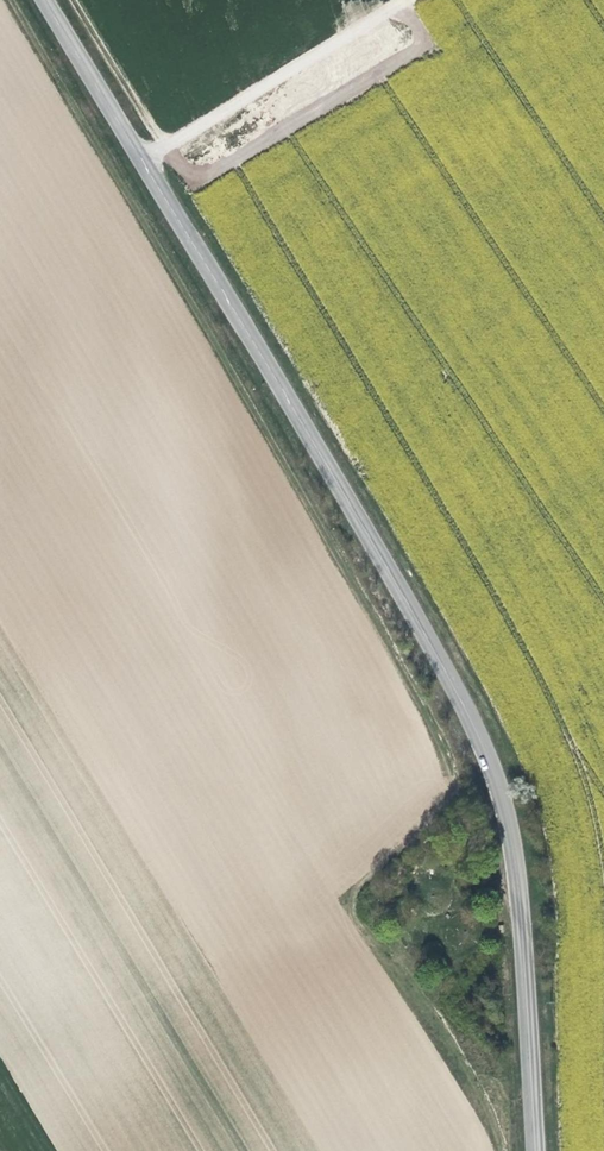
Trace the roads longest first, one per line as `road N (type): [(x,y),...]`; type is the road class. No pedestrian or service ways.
road 1 (track): [(6,0),(104,151),(429,717),(453,774),(446,797),(415,839),(356,887),(351,911),(495,1094),(505,1150)]
road 2 (tertiary): [(533,1150),(506,824),(485,746),(434,647),(139,159)]
road 3 (unclassified): [(139,159),(408,0)]
road 4 (tertiary): [(139,159),(41,0)]
road 5 (track): [(167,144),(78,0)]

